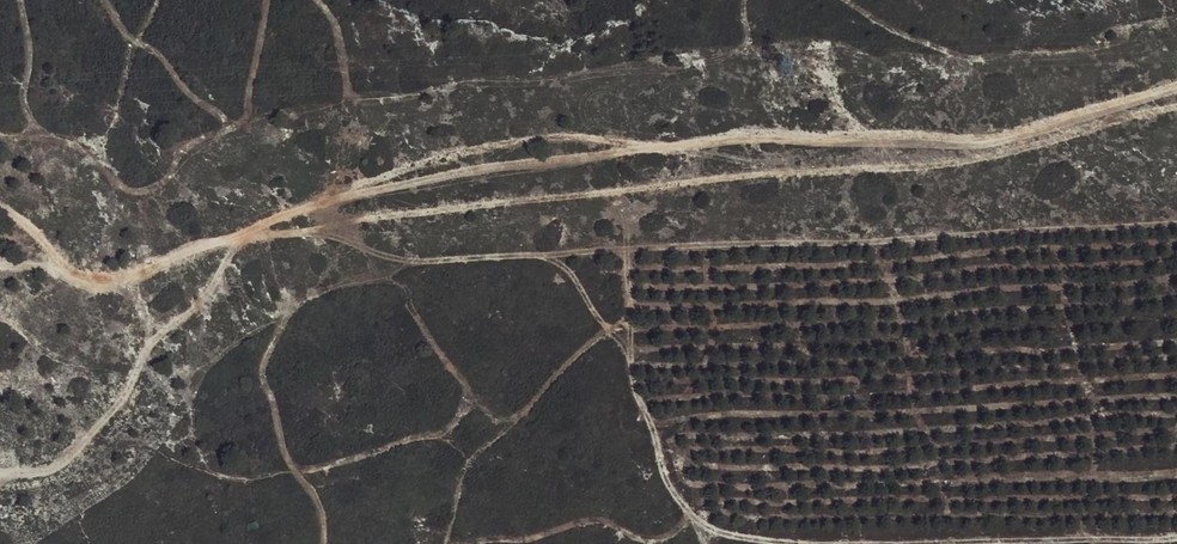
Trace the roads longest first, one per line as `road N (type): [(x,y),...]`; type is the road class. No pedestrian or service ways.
road 1 (track): [(1176,79),(994,136),(730,123),(650,149),(560,134),(516,136),(425,158),(247,229)]
road 2 (track): [(915,543),(791,543),(730,532),(694,512),(665,474),(644,397),(569,273),(536,256),(414,256),(367,245),(314,202)]
road 3 (track): [(0,479),(57,462),(86,442),(153,342),(209,292),(247,229)]
road 4 (track): [(247,229),(145,270),(99,278),(78,275),(0,209)]

